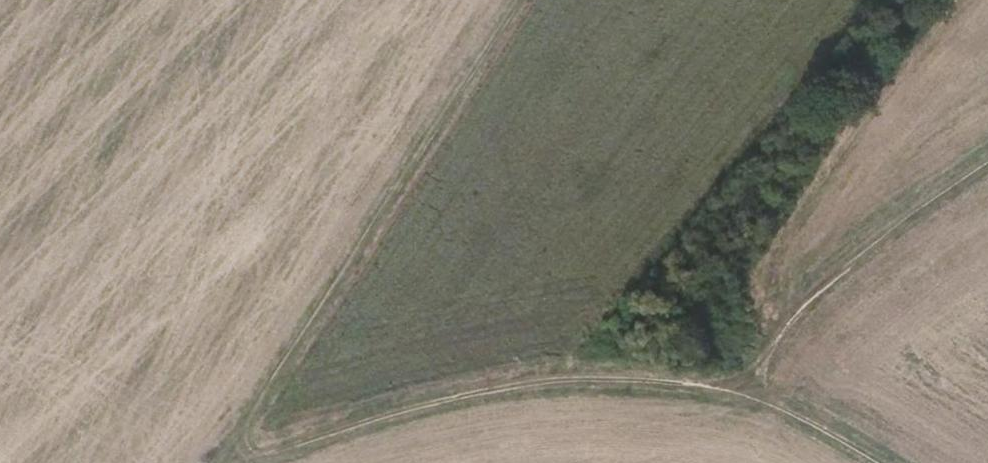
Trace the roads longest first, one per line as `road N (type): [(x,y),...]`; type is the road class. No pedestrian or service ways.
road 1 (track): [(880,462),(738,387),(612,366),(392,401),(237,462)]
road 2 (track): [(223,462),(521,0)]
road 3 (track): [(987,161),(804,265),(738,387)]

